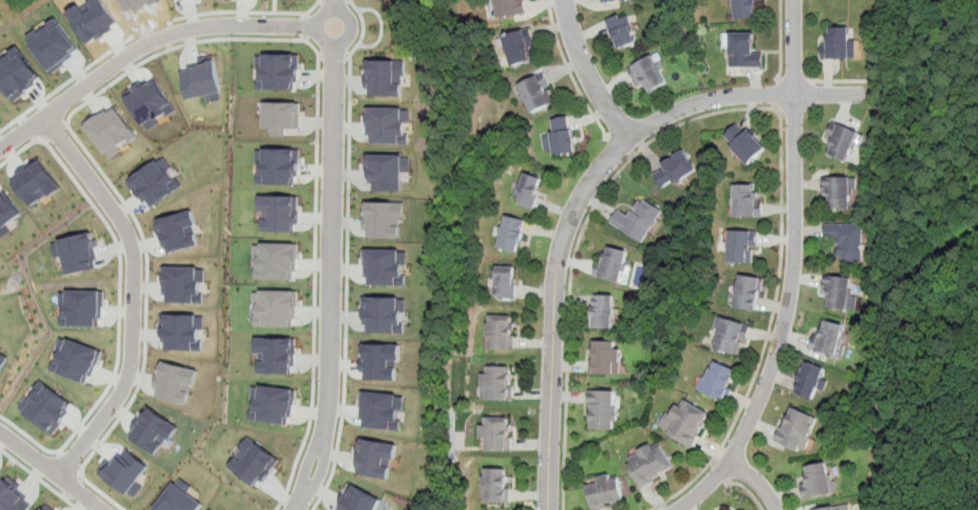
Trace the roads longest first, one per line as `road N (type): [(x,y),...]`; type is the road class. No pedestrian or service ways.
road 1 (residential): [(866,94),(700,102),(629,137),(595,176),(558,262),(549,509)]
road 2 (residential): [(675,509),(730,460),(782,334),(794,254),(794,0)]
road 3 (residential): [(336,0),(330,375),(319,452),(294,509)]
road 4 (residential): [(45,117),(122,225),(133,254),(125,383),(58,473)]
road 5 (residential): [(336,26),(225,25),(166,36),(118,61),(0,149)]
road 6 (residential): [(564,0),(584,66),(629,137)]
road 7 (residential): [(106,509),(0,431)]

